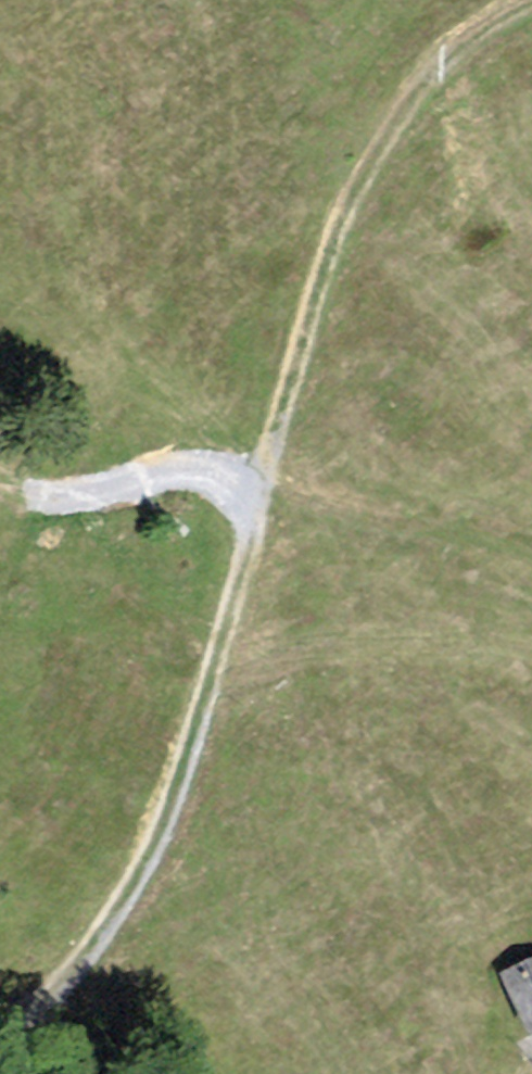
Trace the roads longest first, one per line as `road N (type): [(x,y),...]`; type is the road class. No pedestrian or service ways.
road 1 (track): [(0,1022),(48,995),(157,836),(265,505)]
road 2 (track): [(265,505),(336,224),(427,74),(485,27),(531,3)]
road 3 (track): [(0,480),(106,486),(157,472),(228,468),(248,477),(265,505)]
road 4 (track): [(531,577),(265,505)]

